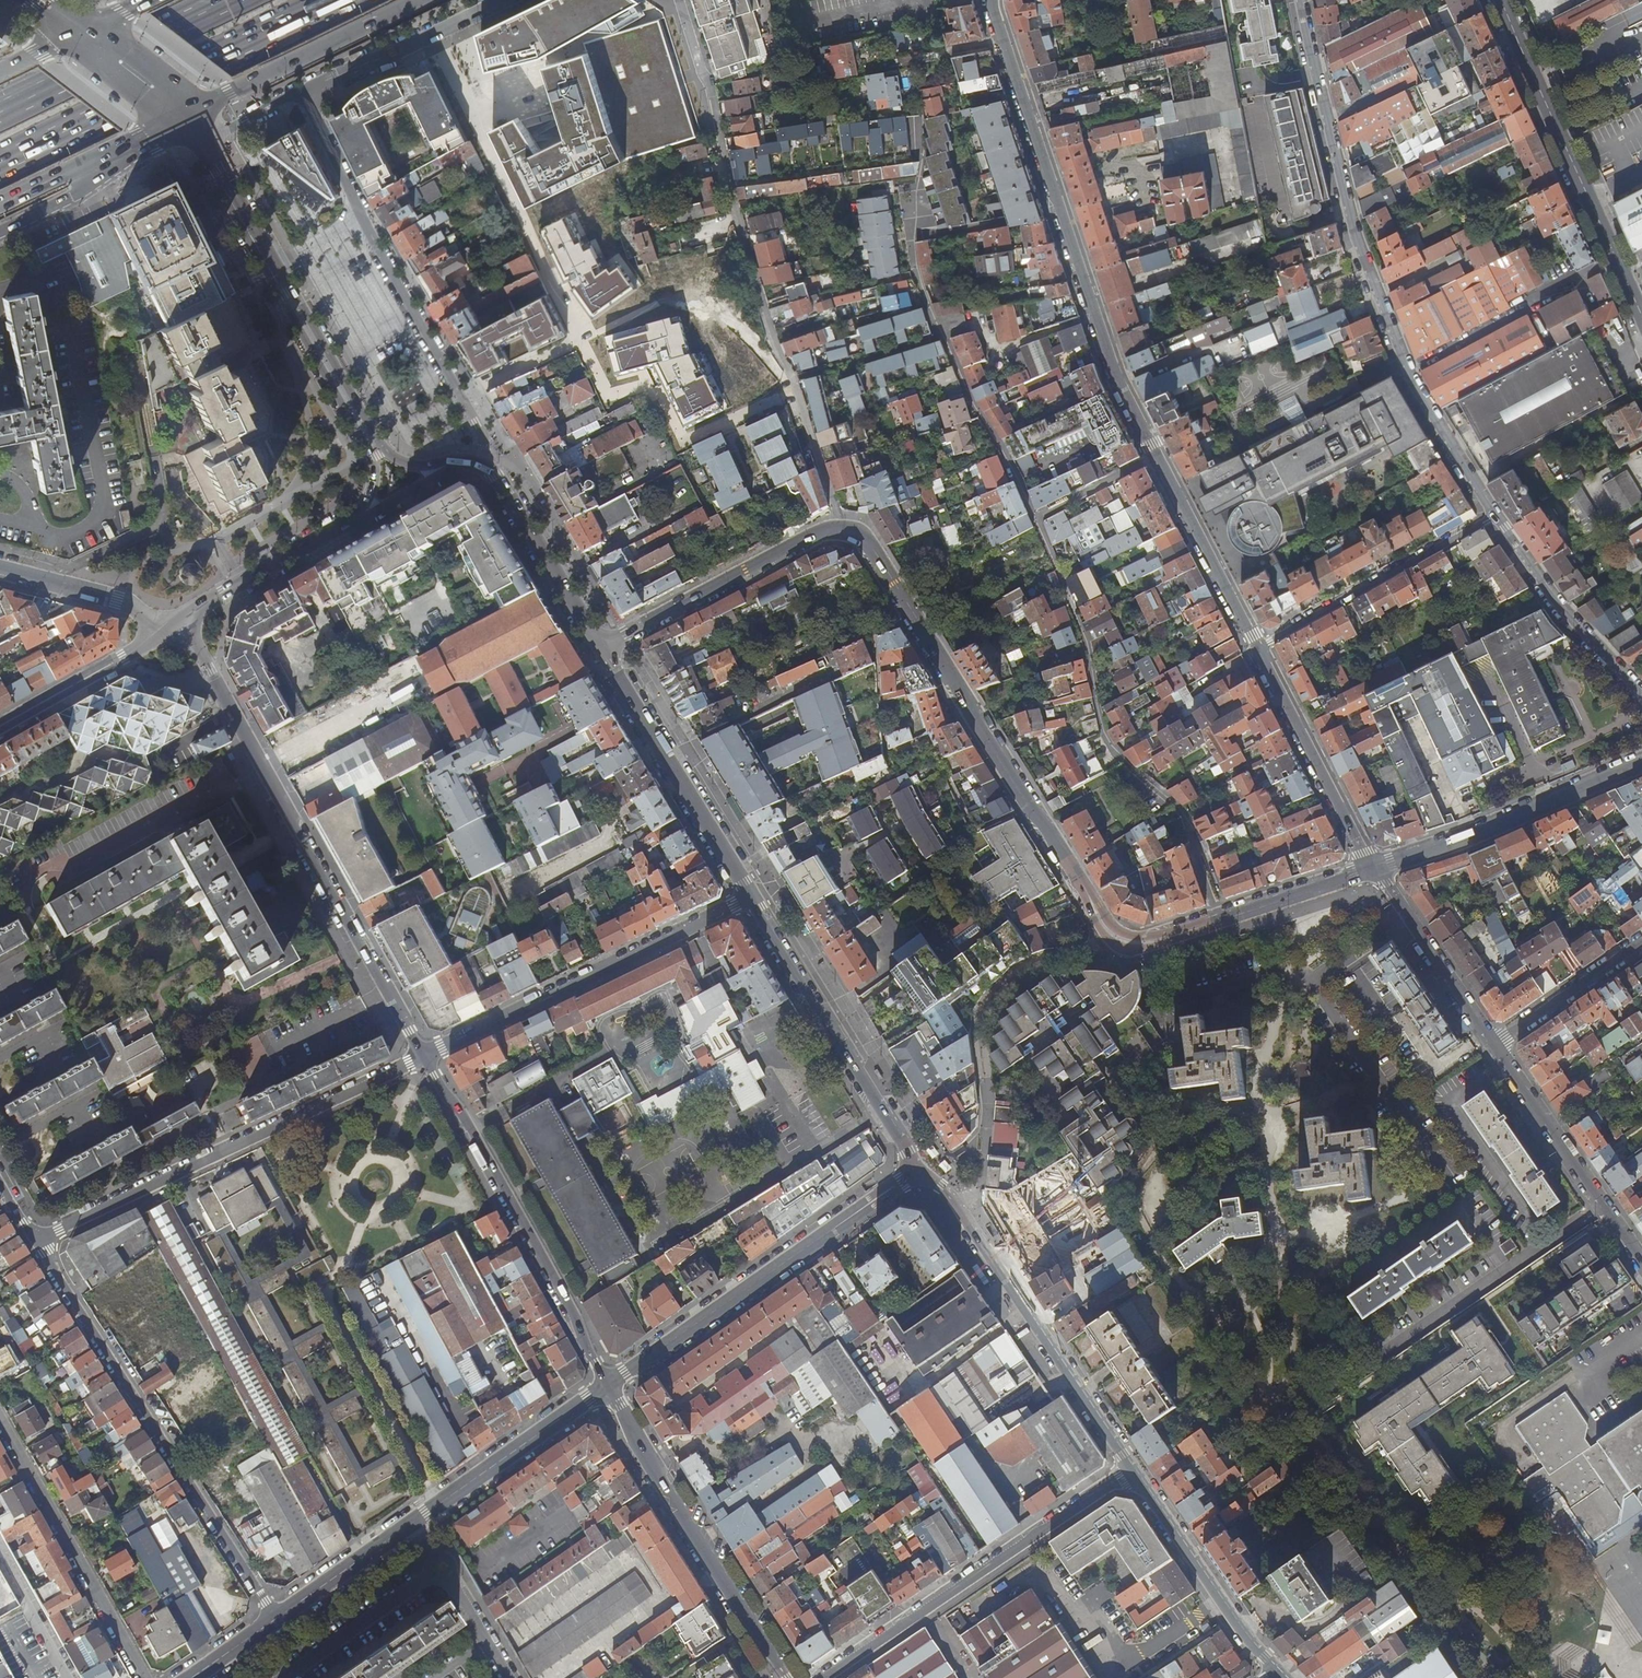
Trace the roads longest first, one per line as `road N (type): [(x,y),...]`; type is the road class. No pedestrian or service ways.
road 1 (residential): [(992,0),(1108,360),(1258,648)]
road 2 (secondary): [(602,646),(833,526),(853,527),(1077,876)]
road 3 (residential): [(1495,515),(1417,396),(1364,267),(1299,0)]
road 4 (secondary): [(178,623),(420,1057)]
road 5 (residential): [(33,1239),(277,1618)]
road 6 (residential): [(33,1239),(420,1057)]
road 7 (secondary): [(420,1057),(461,1112),(610,1386)]
road 8 (tertiary): [(919,1171),(610,1386)]
road 9 (residential): [(1132,1468),(821,1677)]
road 10 (secondary): [(1132,1468),(958,1207),(919,1171)]
road 11 (residential): [(420,1057),(750,897)]
road 12 (trunk): [(0,159),(327,0)]
road 13 (tertiary): [(1499,0),(1641,314)]
road 14 (secondary): [(610,1386),(785,1677)]
road 15 (secondary): [(919,1171),(750,897)]
road 16 (secondary): [(750,897),(602,646)]
road 17 (residential): [(0,1423),(142,1677)]
road 18 (secondary): [(1376,867),(1641,762)]
road 19 (secondary): [(446,466),(409,466),(394,457),(299,297),(270,265)]
road 20 (secondary): [(270,265),(373,458),(375,486),(361,518)]
road 21 (residential): [(363,218),(480,428),(477,464)]
road 22 (residential): [(1495,515),(1258,648)]
road 23 (residential): [(1641,1265),(1496,1047)]
road 24 (trunk): [(189,113),(421,0)]
road 25 (secondary): [(1276,1671),(1132,1468)]
road 26 (residential): [(1258,648),(1376,867)]
road 27 (trunk): [(221,0),(0,107)]
road 28 (tertiary): [(610,1386),(411,1524)]
road 29 (residential): [(1641,696),(1557,604),(1495,515)]
road 30 (secondary): [(602,646),(498,479),(477,464)]
road 31 (residential): [(302,92),(504,0)]
road 32 (residential): [(1496,1047),(1376,867)]
road 33 (secondary): [(361,518),(178,623)]
road 34 (secondary): [(178,623),(0,727)]
road 35 (residential): [(178,623),(0,568)]
road 36 (residential): [(411,1524),(507,1677)]
road 37 (secondary): [(1206,927),(1376,867)]
road 38 (unclassified): [(1641,944),(1496,1047)]
road 39 (secondary): [(1077,876),(1096,926),(1118,949),(1154,947),(1206,927)]
road 40 (tertiary): [(411,1524),(277,1618)]
road 41 (secondary): [(1206,927),(1127,936),(1077,876)]
road 42 (secondary): [(270,265),(203,141)]
road 43 (residential): [(302,92),(363,218)]
road 44 (secondary): [(189,113),(80,29)]

